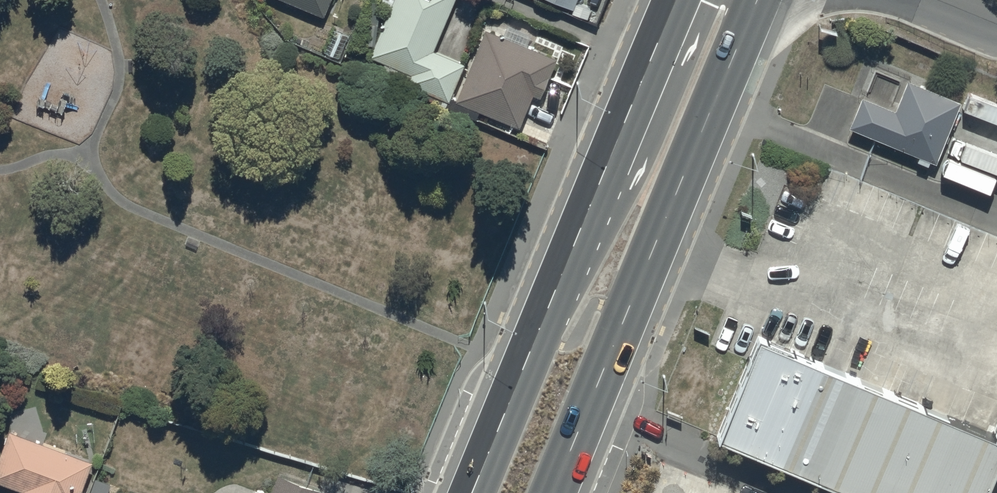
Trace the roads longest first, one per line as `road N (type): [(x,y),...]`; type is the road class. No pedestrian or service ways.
road 1 (trunk): [(473,492),(680,0)]
road 2 (trunk): [(759,0),(554,492)]

